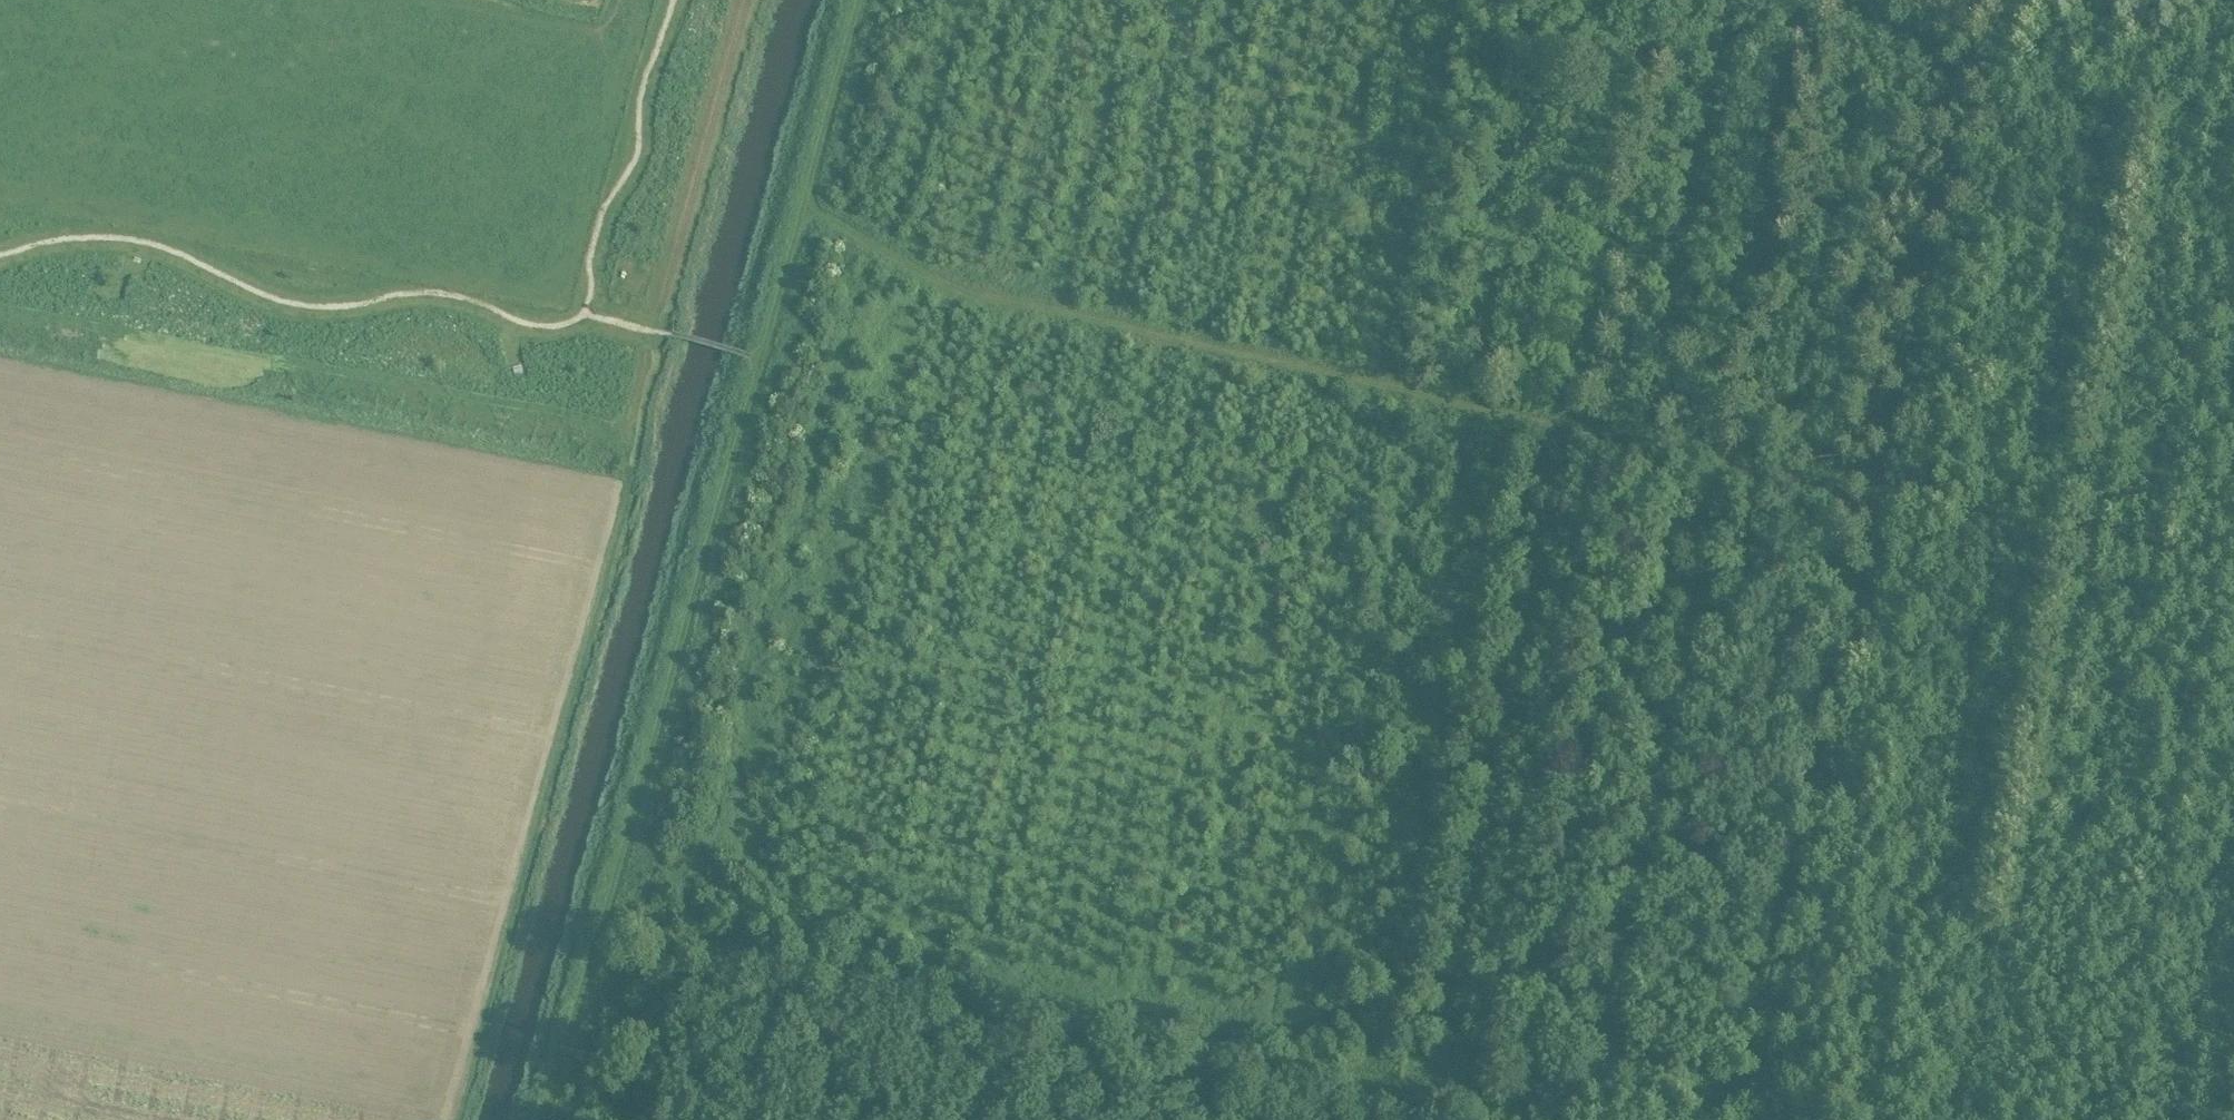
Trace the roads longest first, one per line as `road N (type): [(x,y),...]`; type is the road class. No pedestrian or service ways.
road 1 (track): [(2233,580),(969,291),(804,198)]
road 2 (track): [(547,1119),(860,0)]

